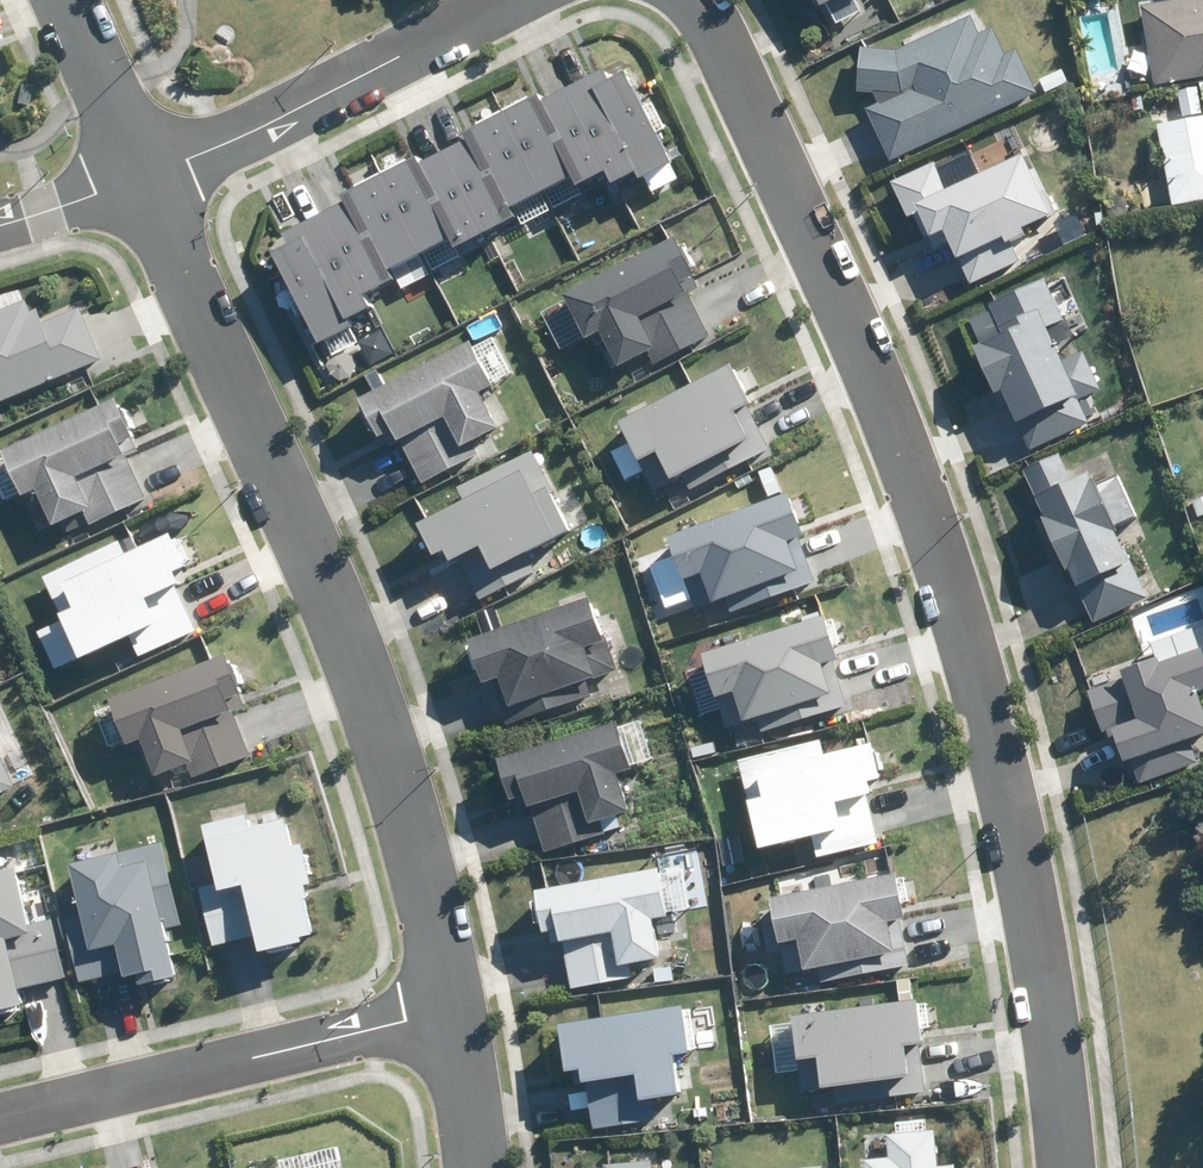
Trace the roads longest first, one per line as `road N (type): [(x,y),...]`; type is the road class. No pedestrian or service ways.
road 1 (residential): [(696,0),(844,325),(948,593),(1007,796),(1050,1050),(1059,1167)]
road 2 (residential): [(143,167),(268,451),(375,722),(455,1016)]
road 3 (residential): [(455,1016),(364,1030),(0,1117)]
road 4 (residential): [(143,167),(219,140),(501,0)]
road 5 (residential): [(73,0),(143,167)]
road 6 (residential): [(455,1016),(472,1167)]
road 7 (residential): [(0,211),(143,167)]

